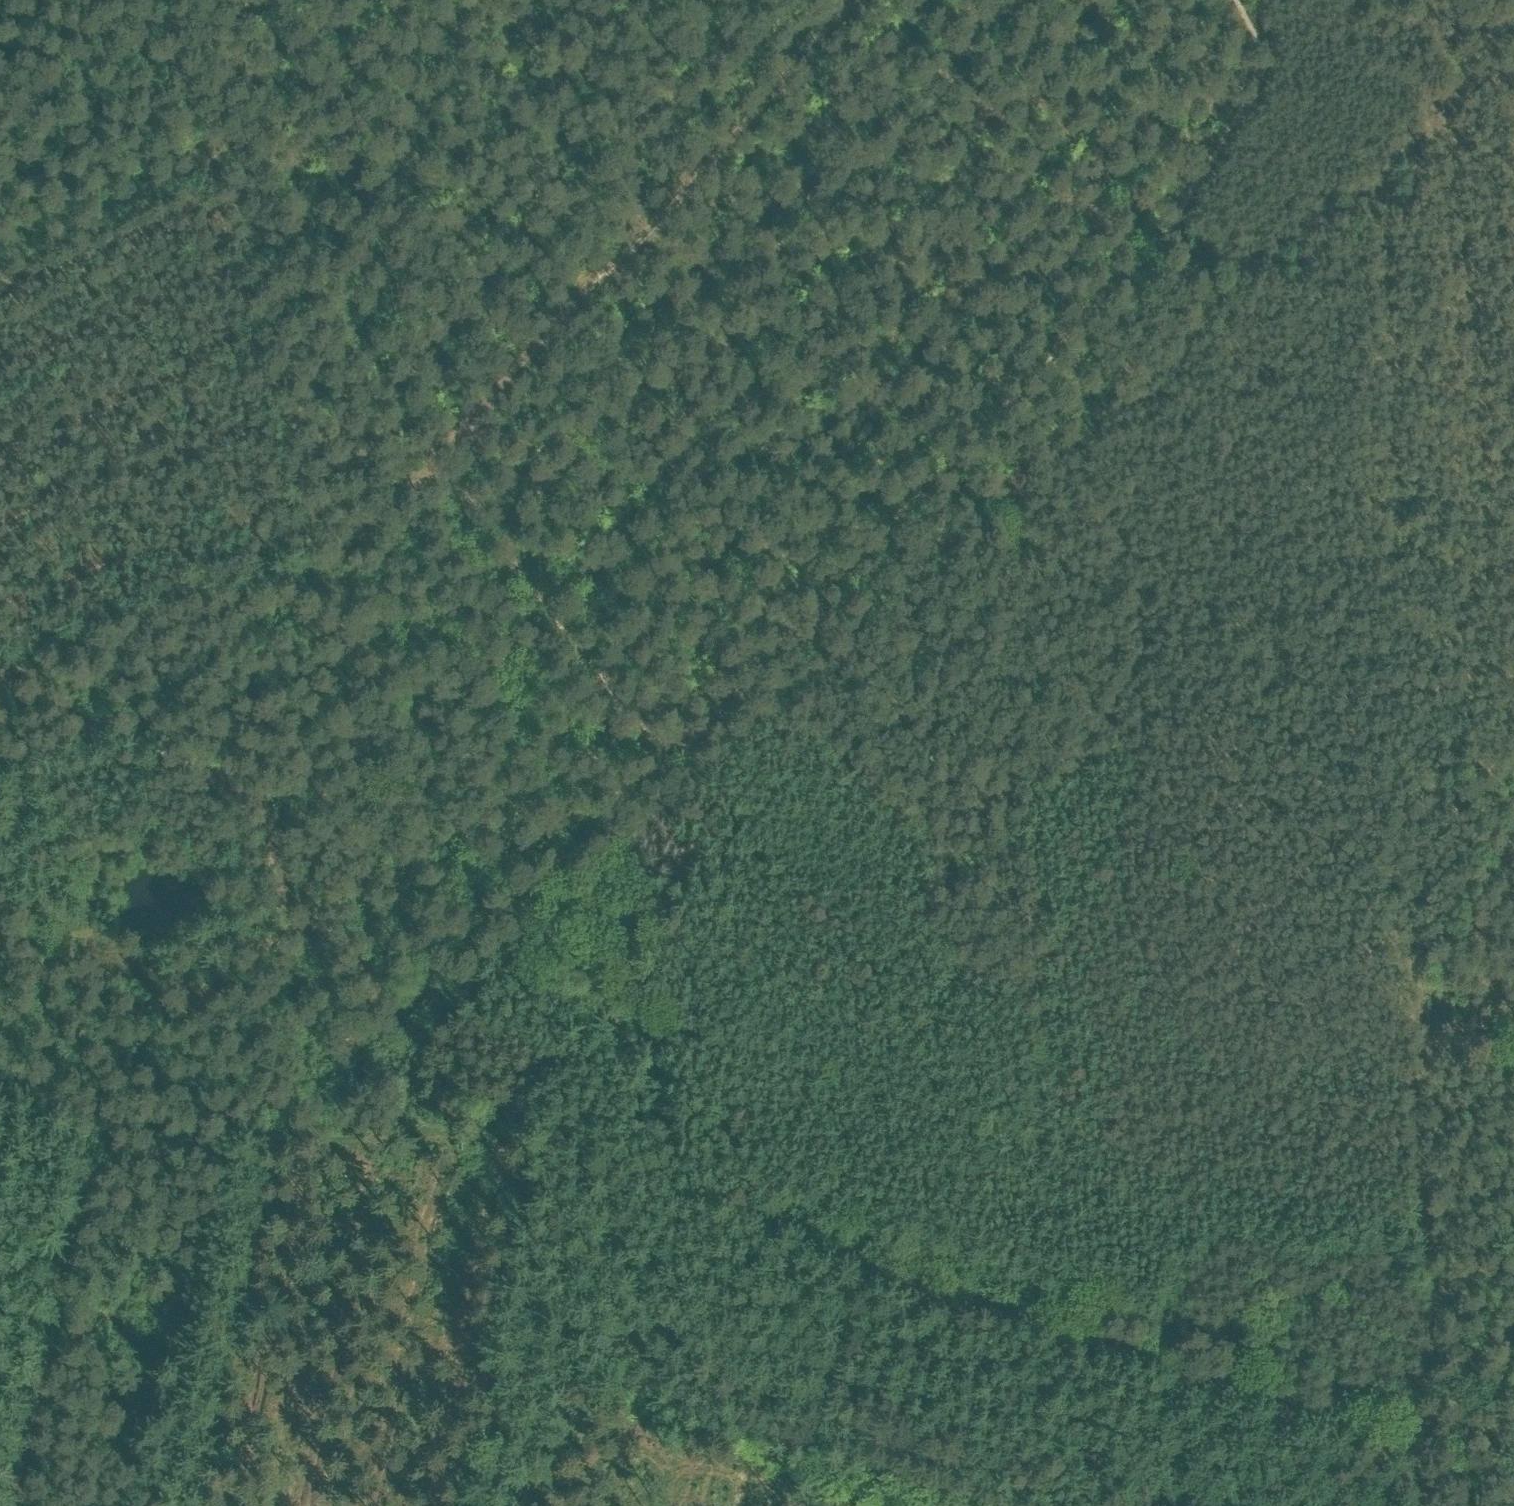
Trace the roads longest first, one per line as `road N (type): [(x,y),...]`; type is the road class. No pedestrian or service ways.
road 1 (track): [(1435,1505),(1431,1490),(1240,1365),(922,1297),(431,1141),(241,1089),(114,1090),(18,1505)]
road 2 (track): [(1235,0),(1238,89),(1204,182),(1114,262),(689,761),(302,1106)]
road 3 (track): [(0,1041),(114,1090)]

